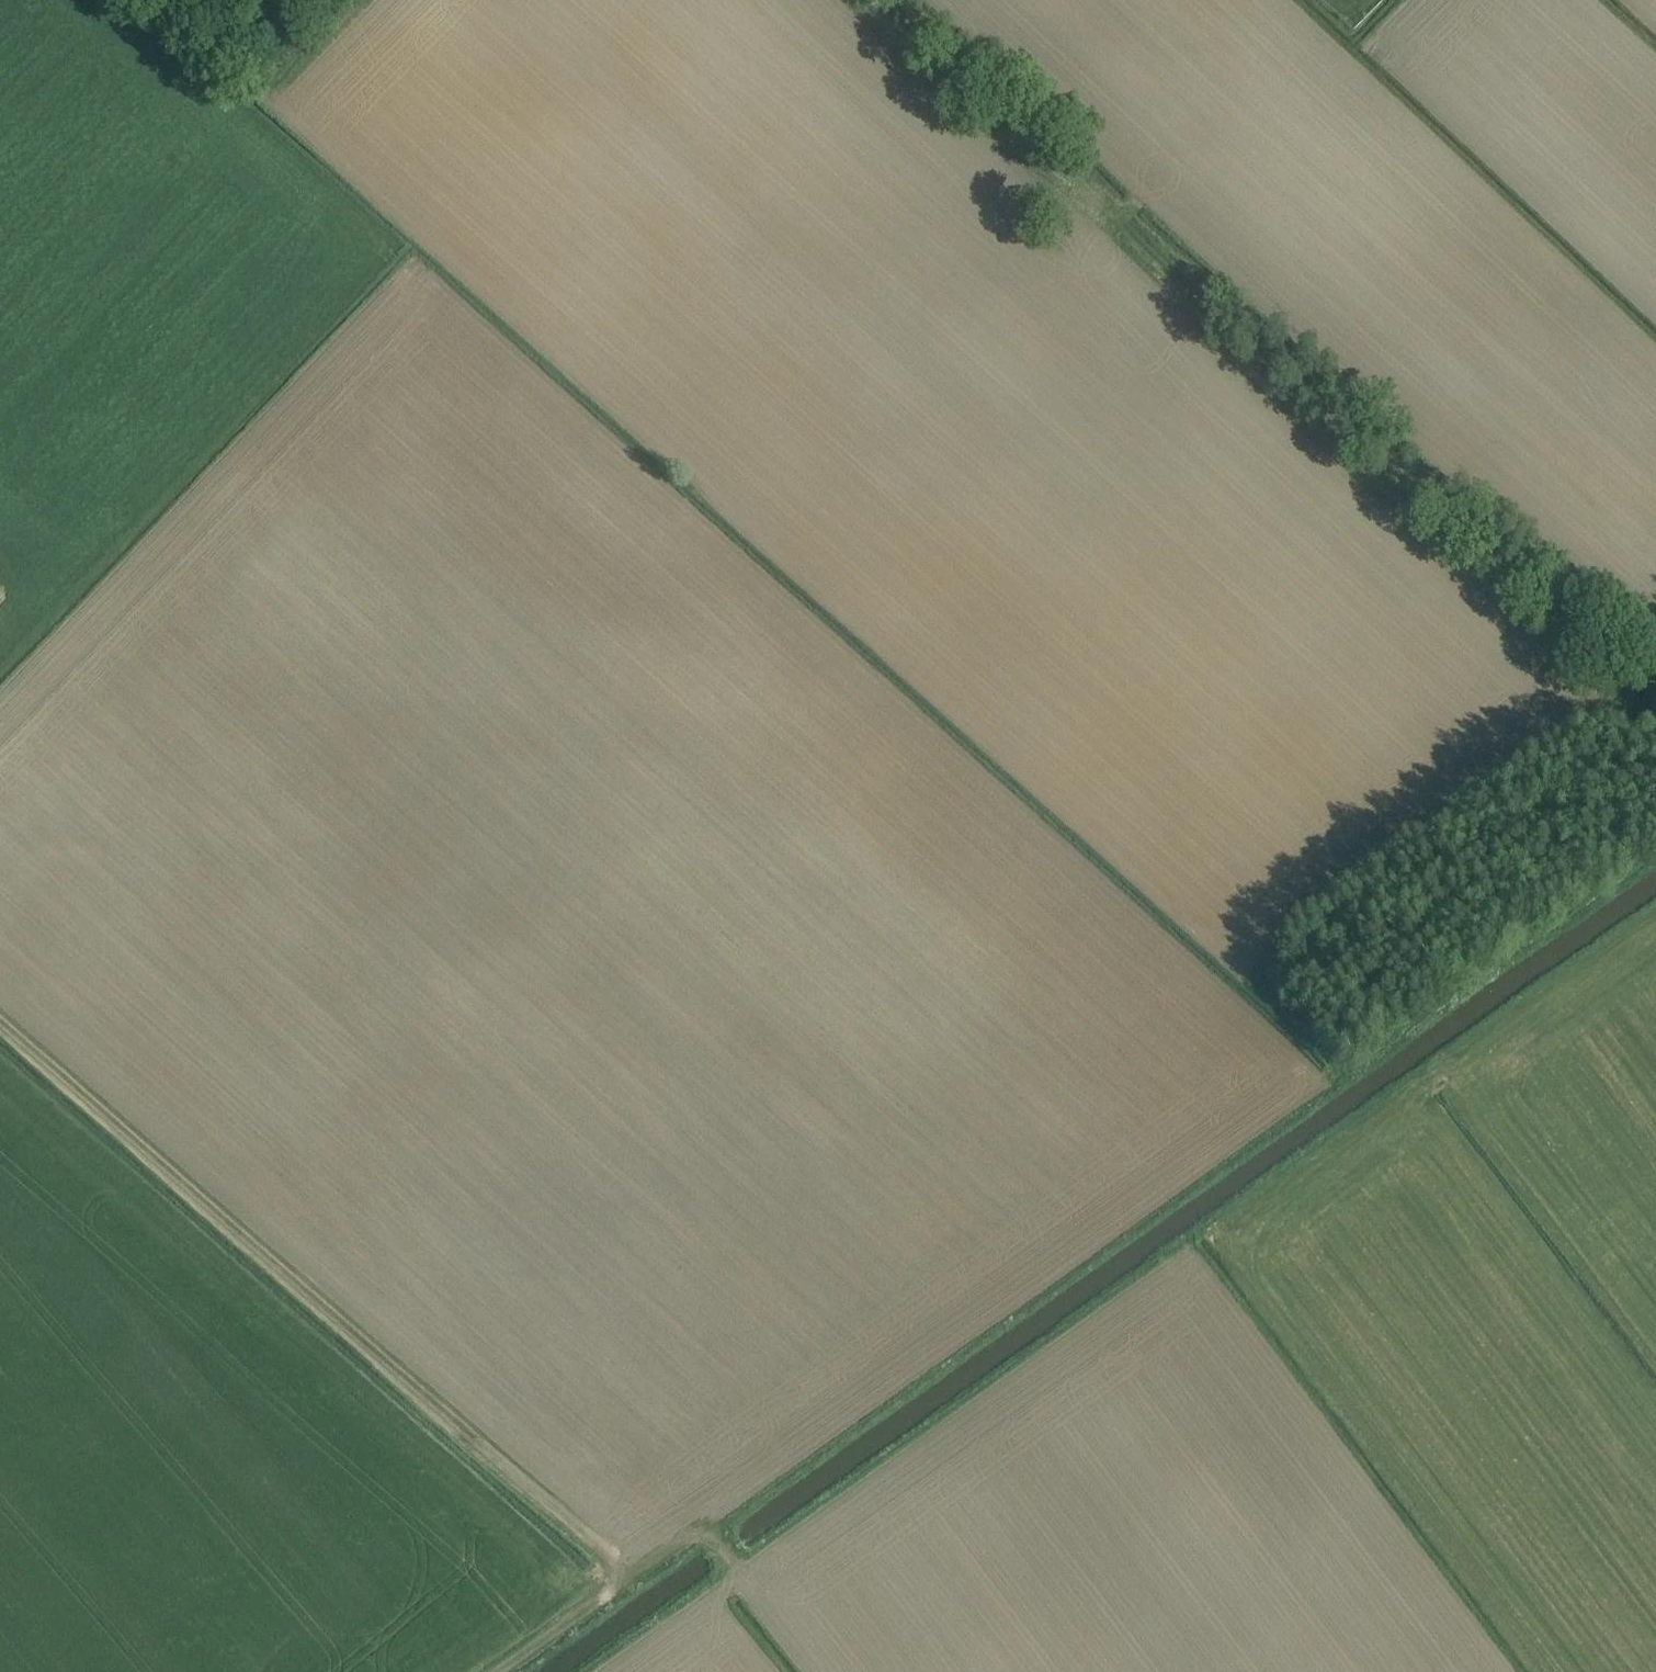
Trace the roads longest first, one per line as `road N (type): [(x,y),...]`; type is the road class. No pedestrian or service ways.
road 1 (track): [(0,1024),(587,1540),(617,1557),(656,1550),(687,1531),(710,1537),(740,1574)]
road 2 (track): [(882,0),(1558,627)]

